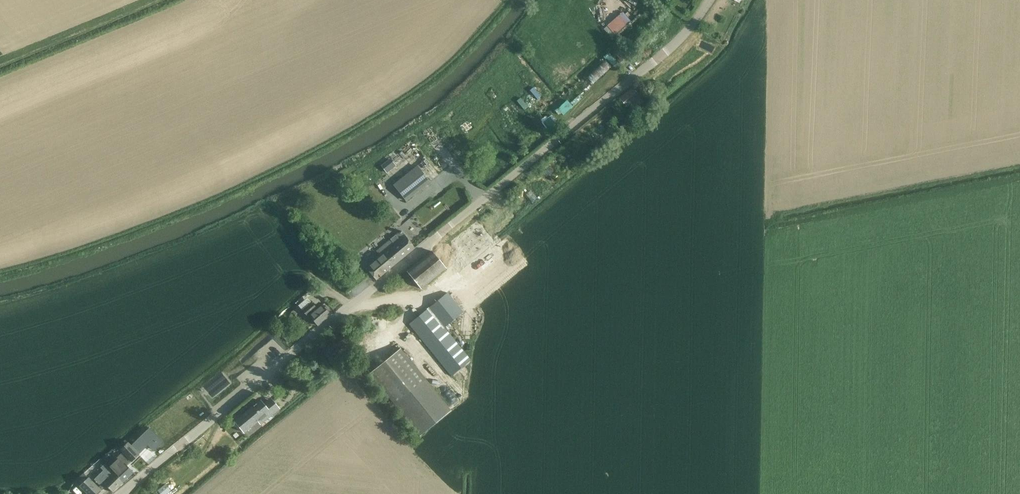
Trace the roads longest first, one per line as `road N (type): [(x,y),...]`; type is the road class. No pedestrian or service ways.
road 1 (unclassified): [(117,493),(671,49),(704,0)]

